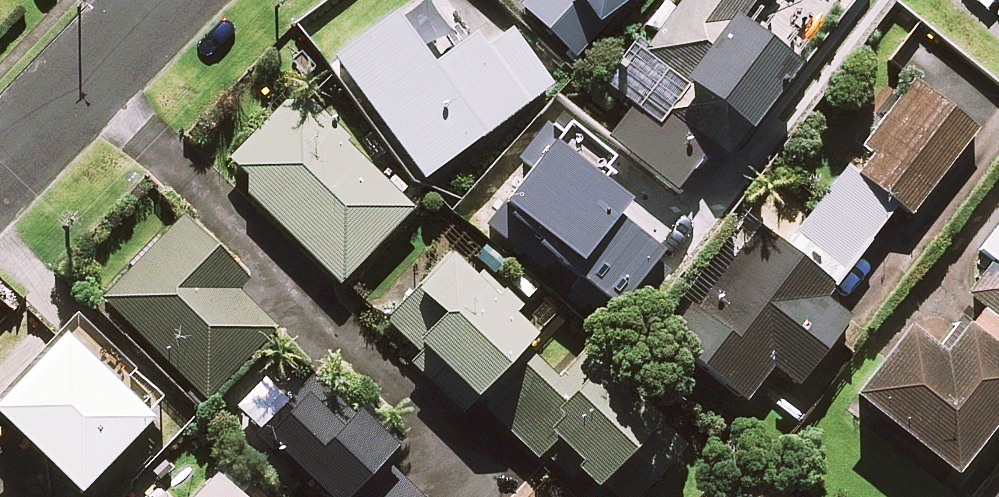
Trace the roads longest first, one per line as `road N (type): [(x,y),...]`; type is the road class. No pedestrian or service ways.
road 1 (residential): [(166,0),(0,169)]

